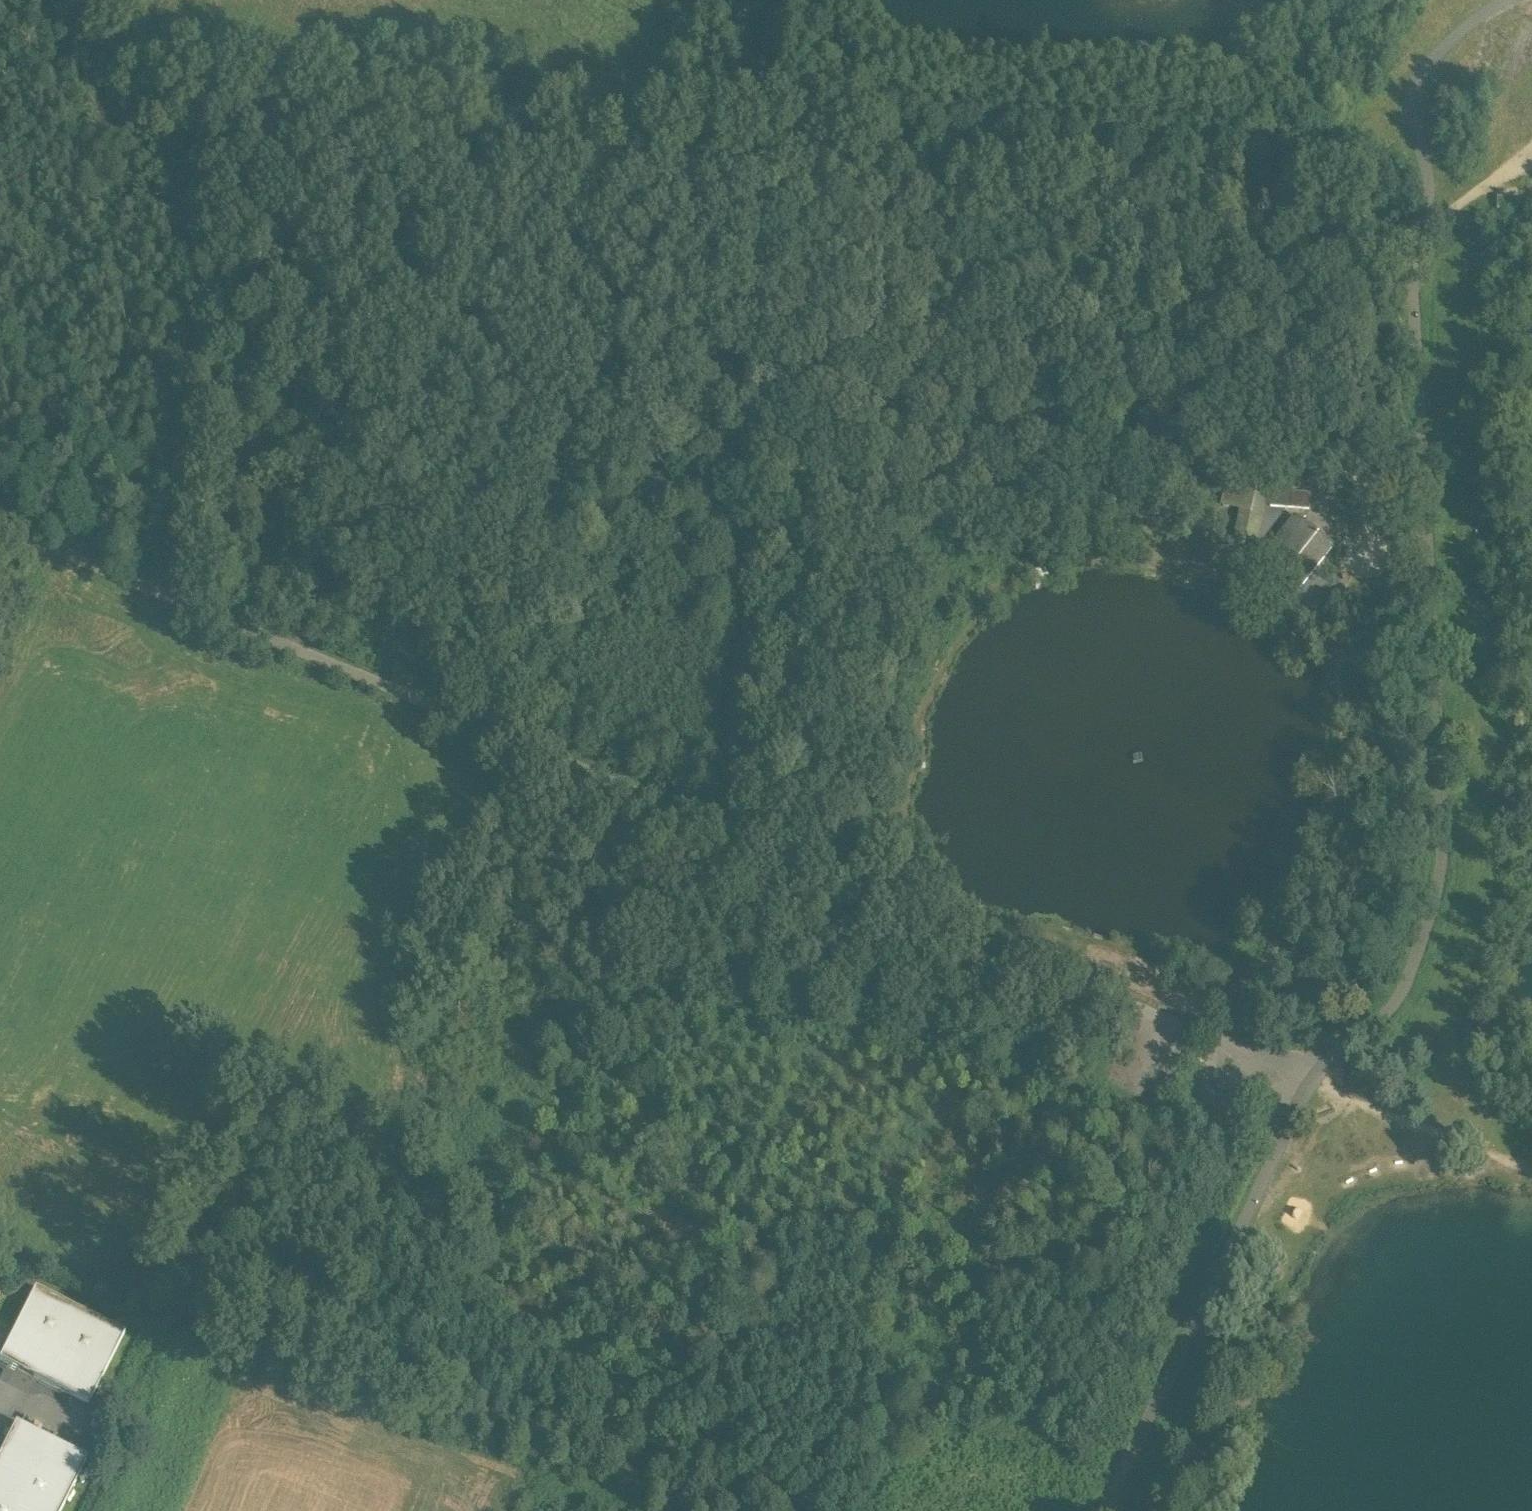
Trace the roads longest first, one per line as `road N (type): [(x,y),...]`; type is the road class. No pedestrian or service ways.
road 1 (track): [(1507,0),(1420,72),(1409,103),(1427,166),(1426,222),(1410,267),(1443,832),(1429,913),(1407,979),(1383,1016),(1311,1086)]
road 2 (track): [(784,0),(768,276),(1277,376),(1289,416),(1424,448)]
road 3 (track): [(761,485),(206,406),(193,613)]
road 4 (track): [(1448,1133),(1311,1086),(1103,1510)]
road 5 (track): [(768,276),(740,847)]

